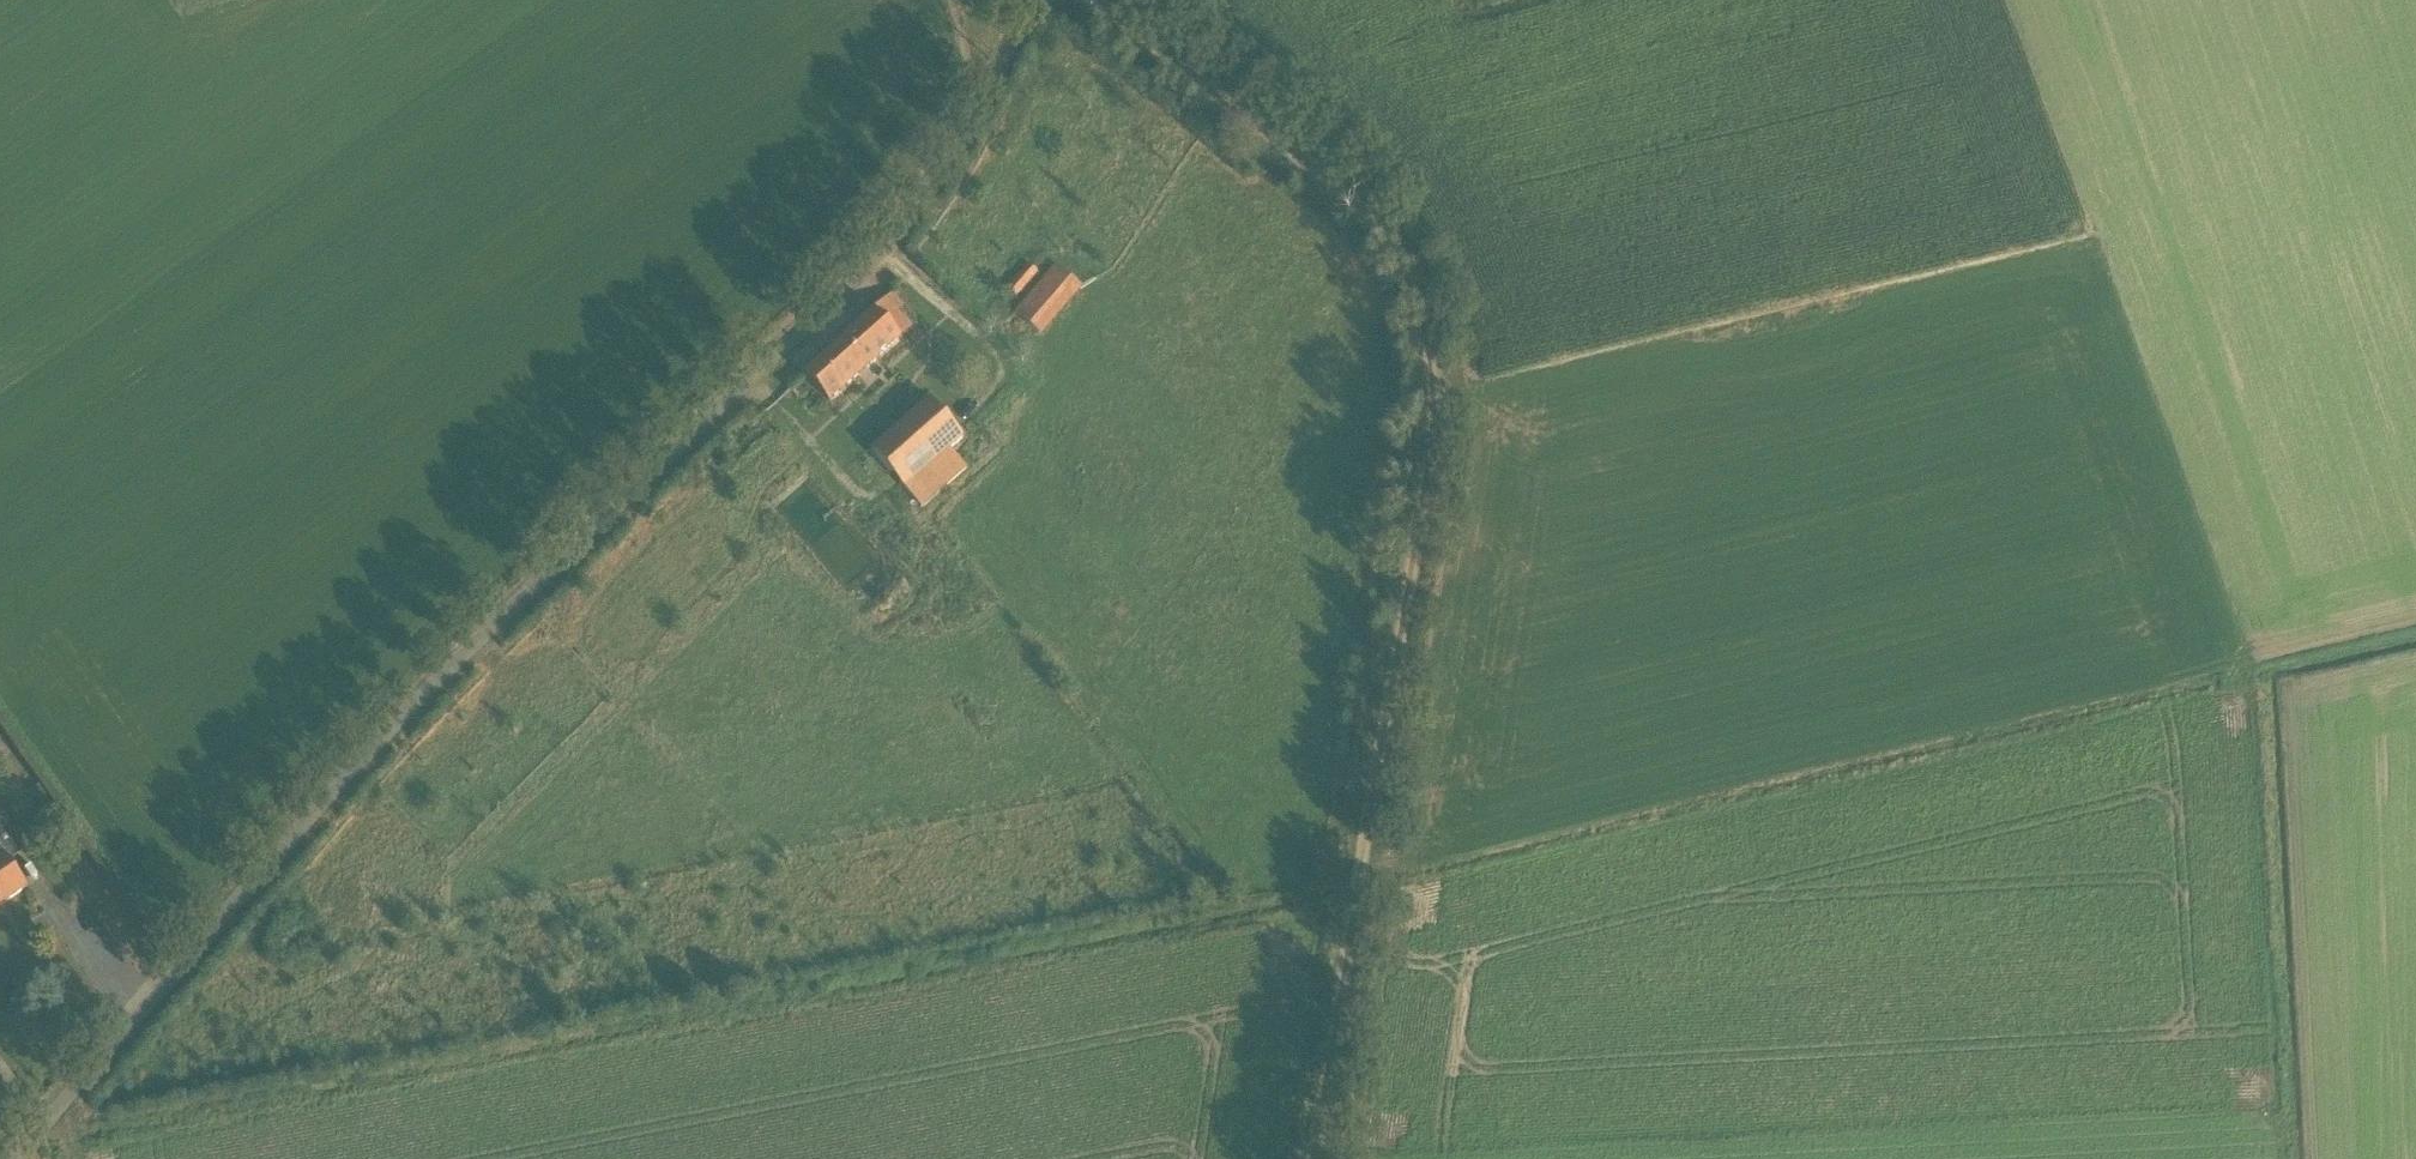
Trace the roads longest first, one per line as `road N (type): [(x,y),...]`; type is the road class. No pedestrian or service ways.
road 1 (unclassified): [(27,1158),(447,669),(857,283),(913,219),(1042,0)]
road 2 (track): [(1316,1158),(1415,496),(1407,297),(1370,212),(1187,55),(1101,0)]

